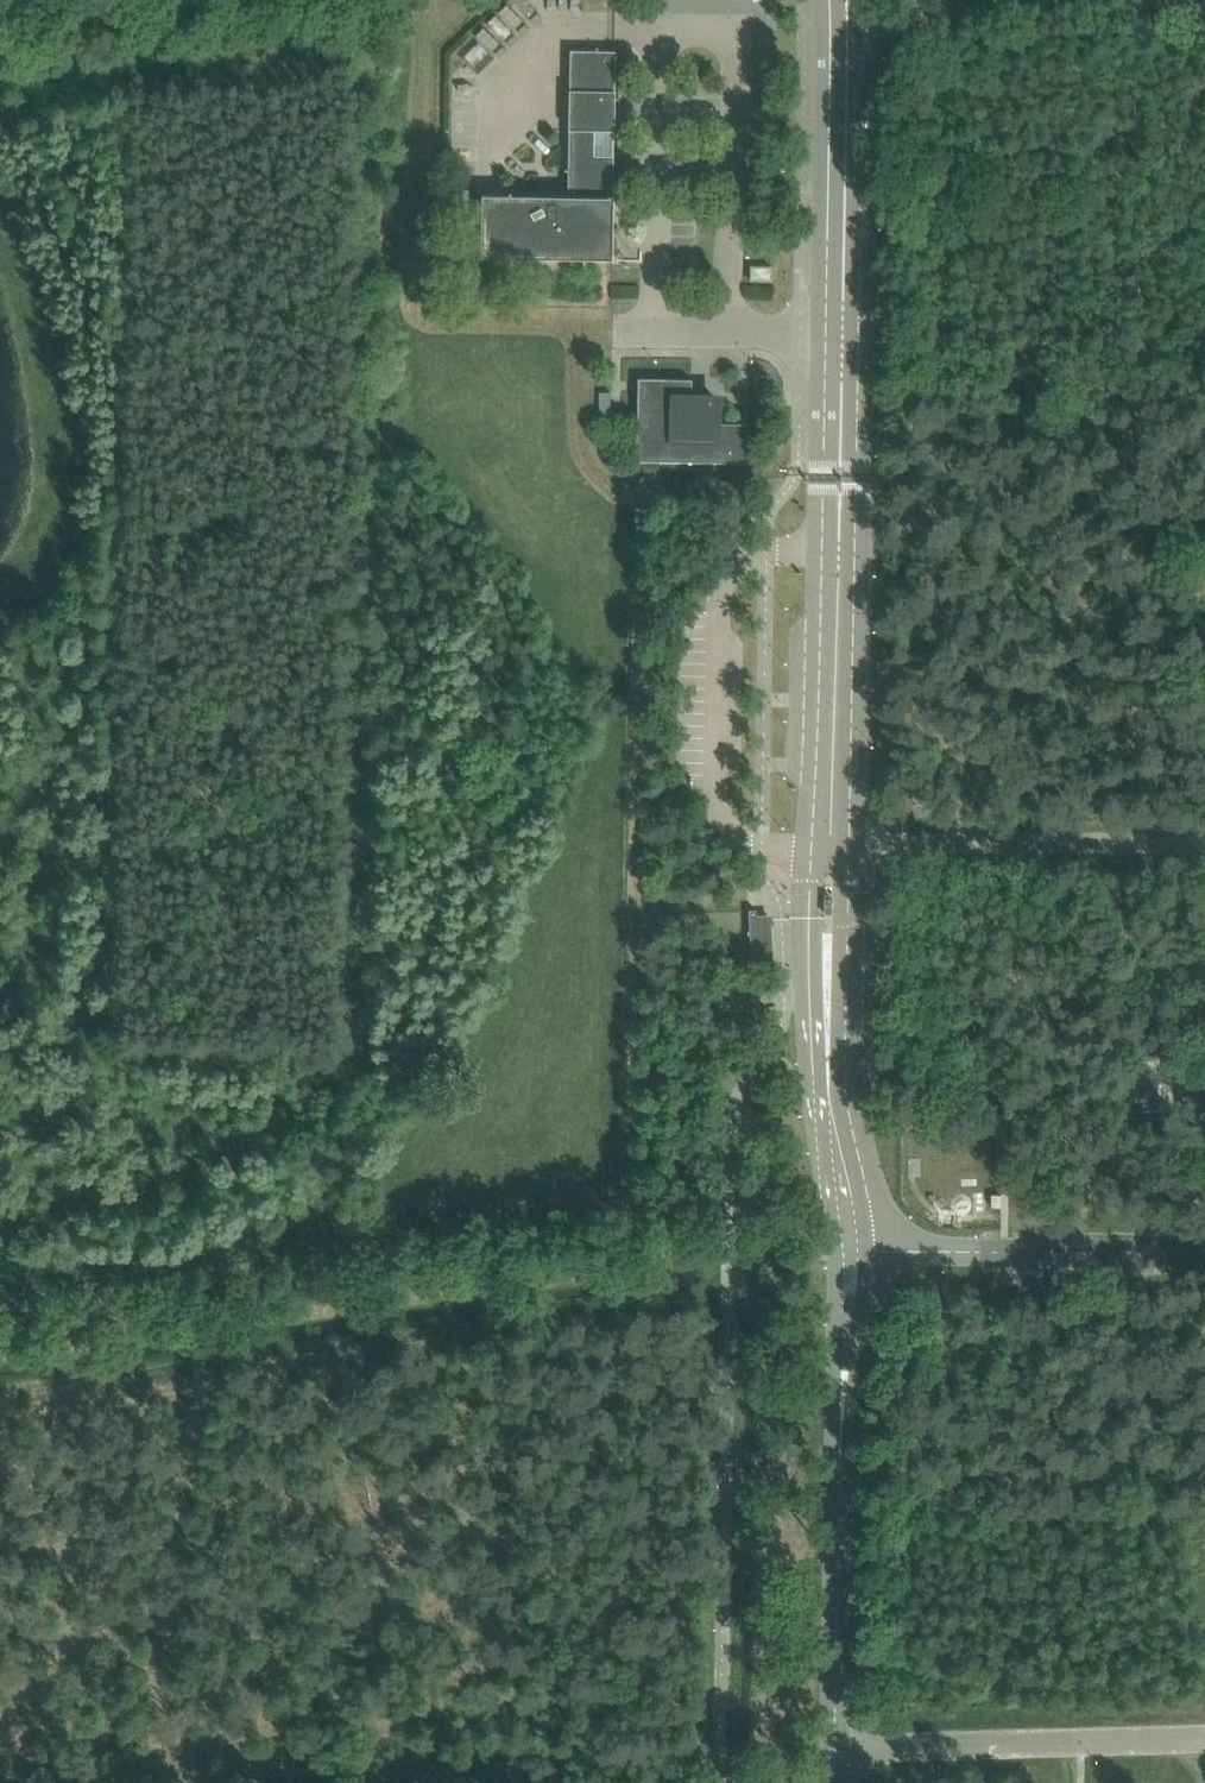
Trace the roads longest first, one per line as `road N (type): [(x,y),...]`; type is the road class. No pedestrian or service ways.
road 1 (unclassified): [(846,1250),(829,1099),(848,0)]
road 2 (unclassified): [(834,1782),(846,1250)]
road 3 (unclassified): [(1204,1252),(846,1250)]

